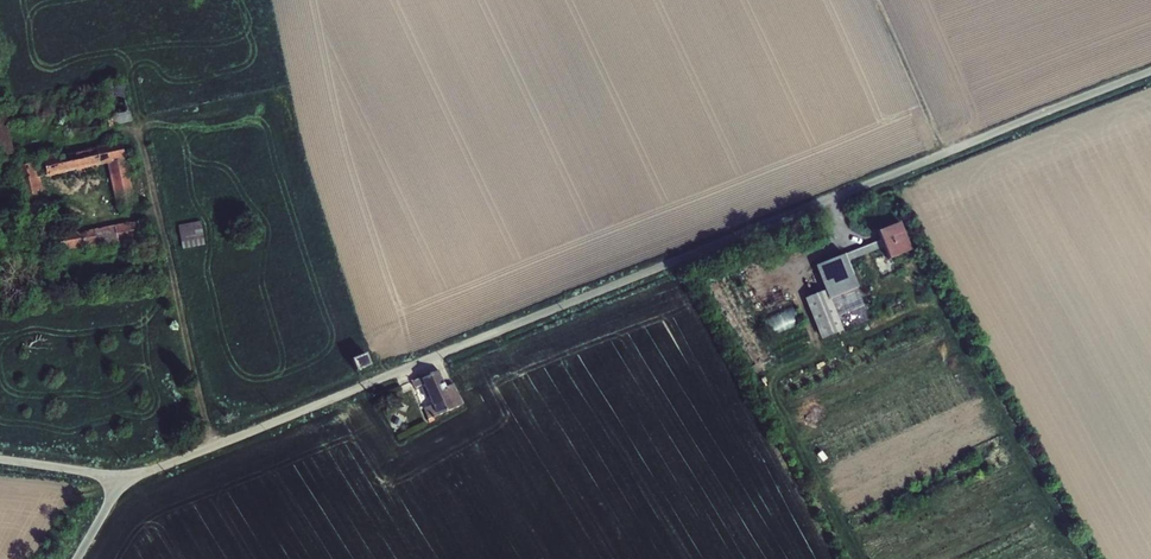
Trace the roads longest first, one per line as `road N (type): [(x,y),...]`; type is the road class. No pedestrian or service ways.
road 1 (unclassified): [(117,478),(211,450),(1150,71)]
road 2 (track): [(125,133),(141,134),(211,450)]

